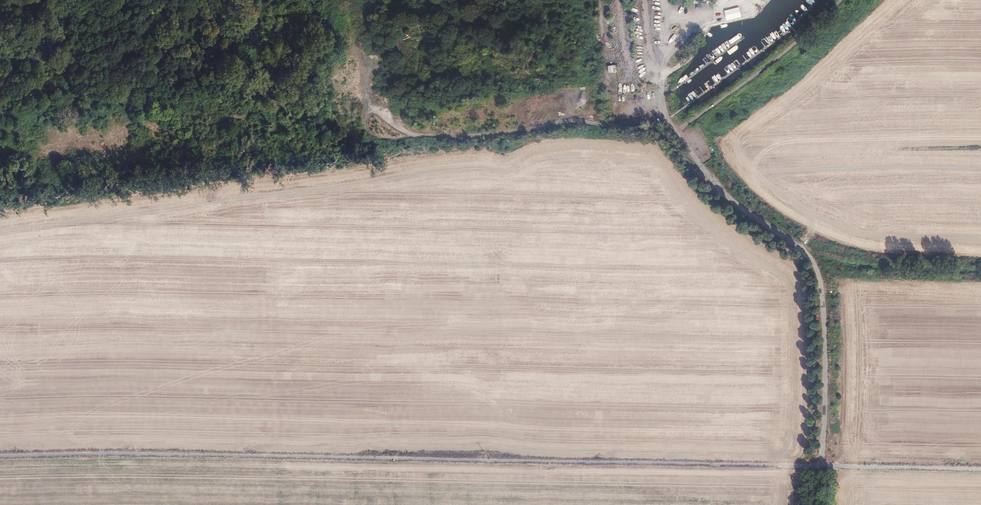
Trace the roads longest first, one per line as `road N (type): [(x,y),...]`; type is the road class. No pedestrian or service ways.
road 1 (track): [(0,457),(980,470)]
road 2 (unclassified): [(677,131),(712,182),(815,262),(825,353),(815,504)]
road 3 (track): [(712,182),(654,130),(574,120),(426,137)]

